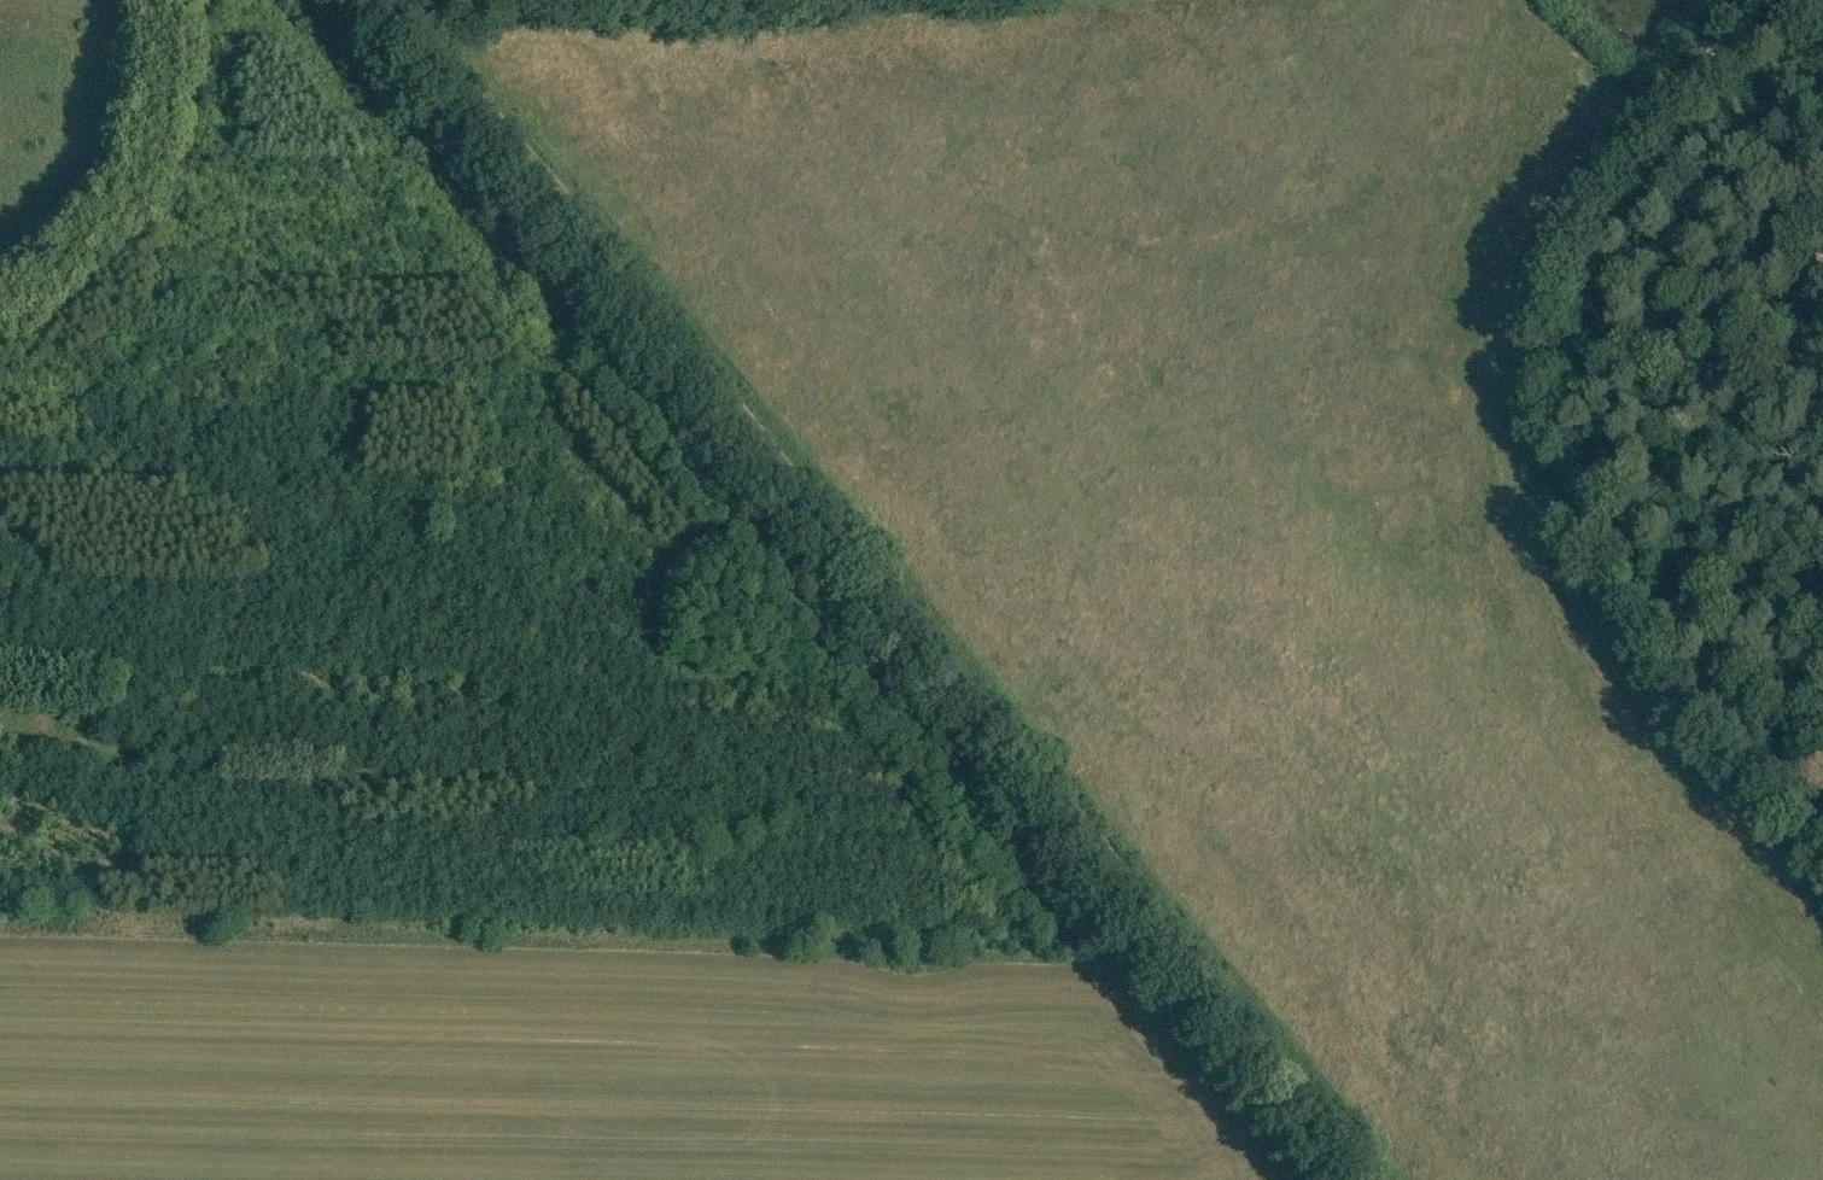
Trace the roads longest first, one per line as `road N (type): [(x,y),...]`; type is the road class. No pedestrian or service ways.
road 1 (track): [(394,0),(1376,1179)]
road 2 (track): [(1760,0),(1669,92),(1575,204),(1543,258),(1524,321),(1522,447),(1550,533),(1822,901)]

